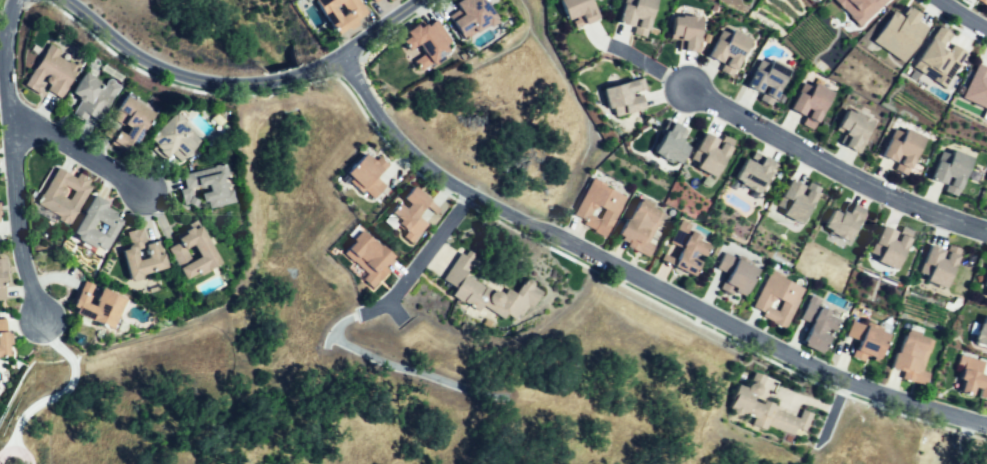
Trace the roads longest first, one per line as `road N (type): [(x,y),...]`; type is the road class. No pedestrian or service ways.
road 1 (residential): [(986,428),(868,391),(465,192),(397,140),(342,57)]
road 2 (residential): [(419,0),(342,57),(240,84),(155,68),(62,0)]
road 3 (residential): [(483,400),(339,346),(336,333),(385,309),(465,192)]
road 4 (residential): [(16,0),(7,50),(13,156),(36,325)]
road 5 (residential): [(986,229),(850,186),(692,91)]
road 6 (residential): [(143,194),(12,117)]

